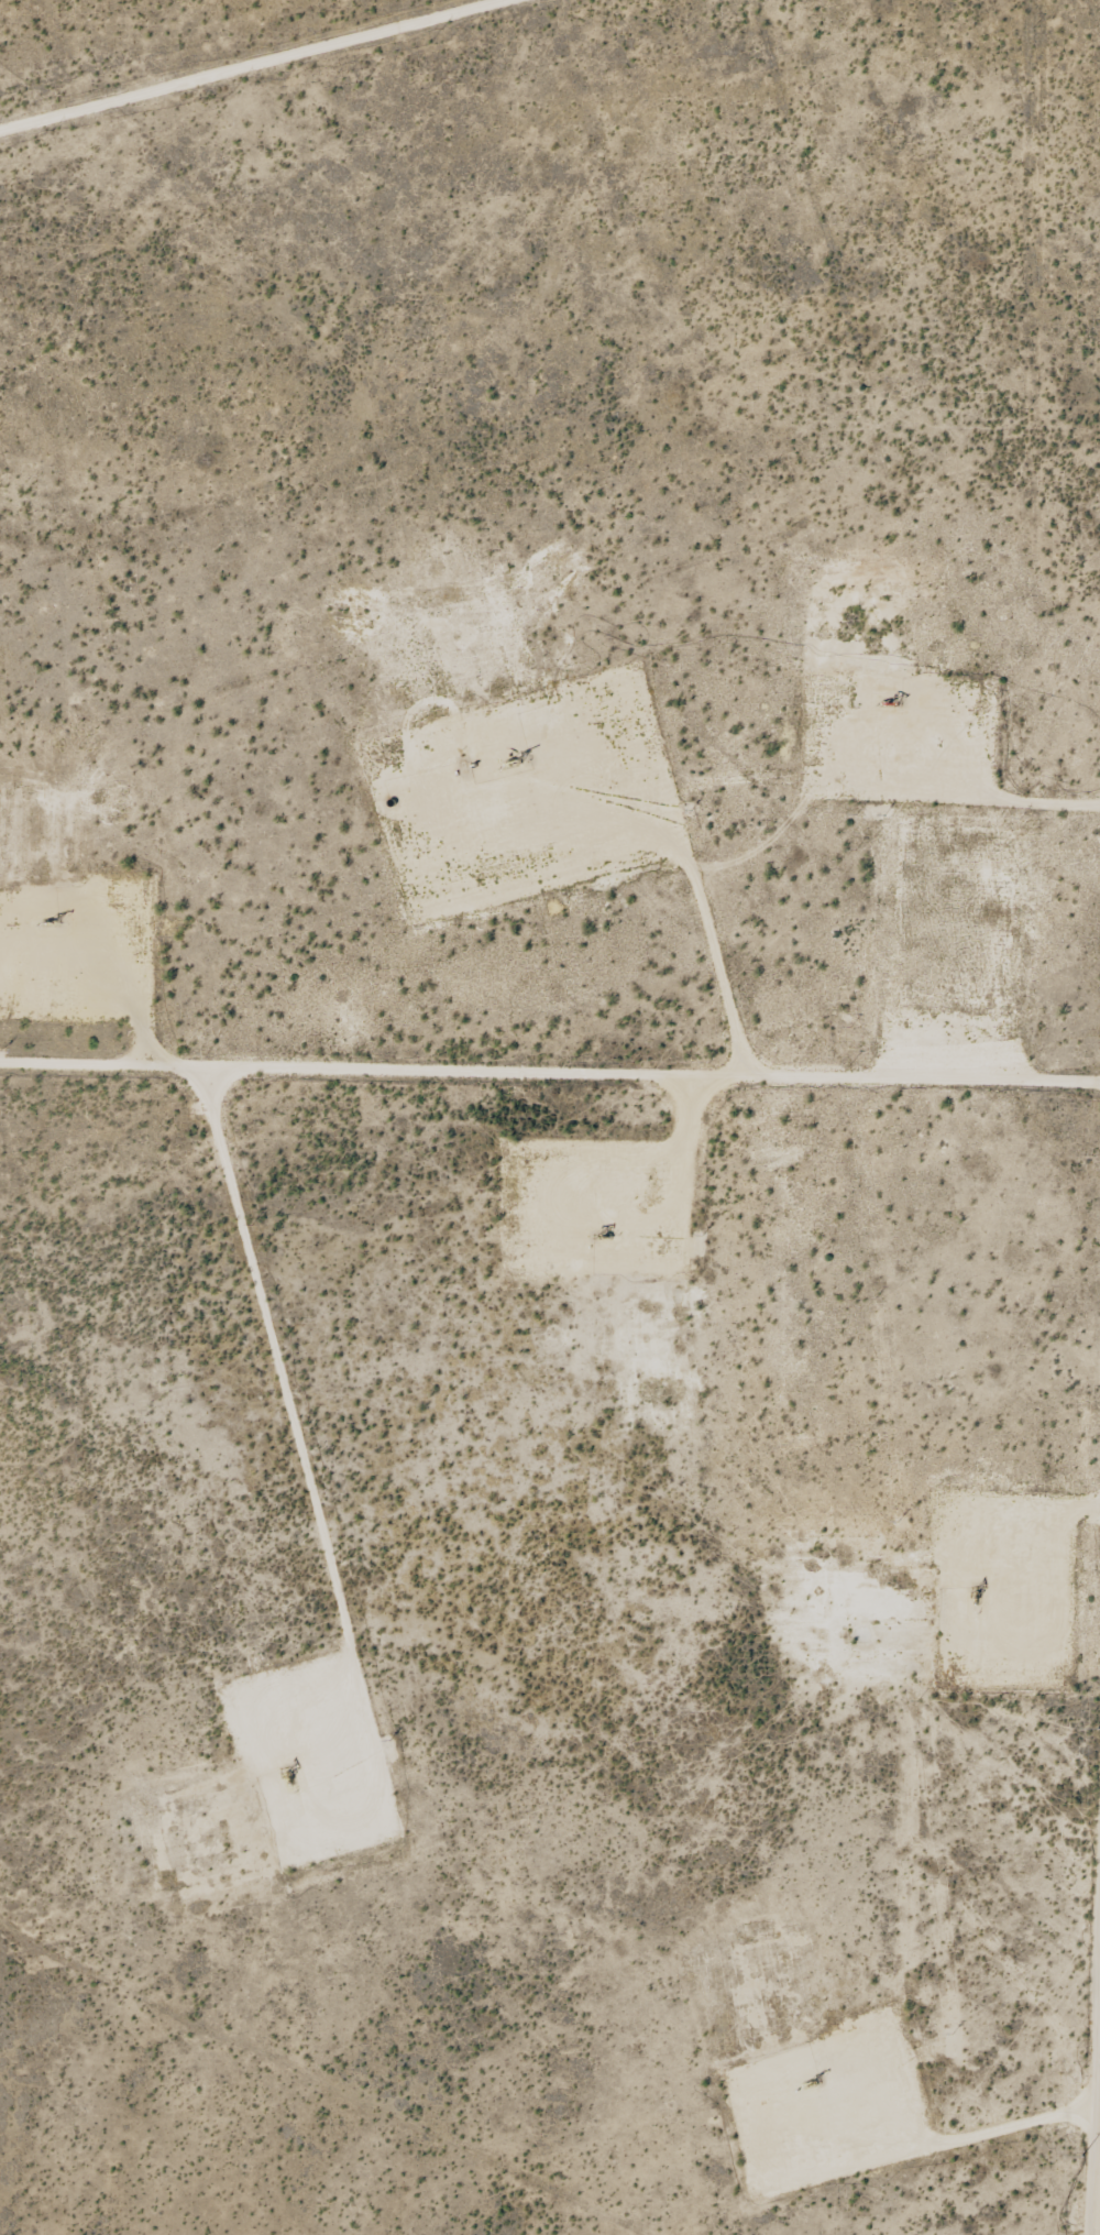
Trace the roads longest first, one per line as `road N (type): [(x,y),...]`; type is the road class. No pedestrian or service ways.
road 1 (track): [(1099,2061),(1093,2234)]

